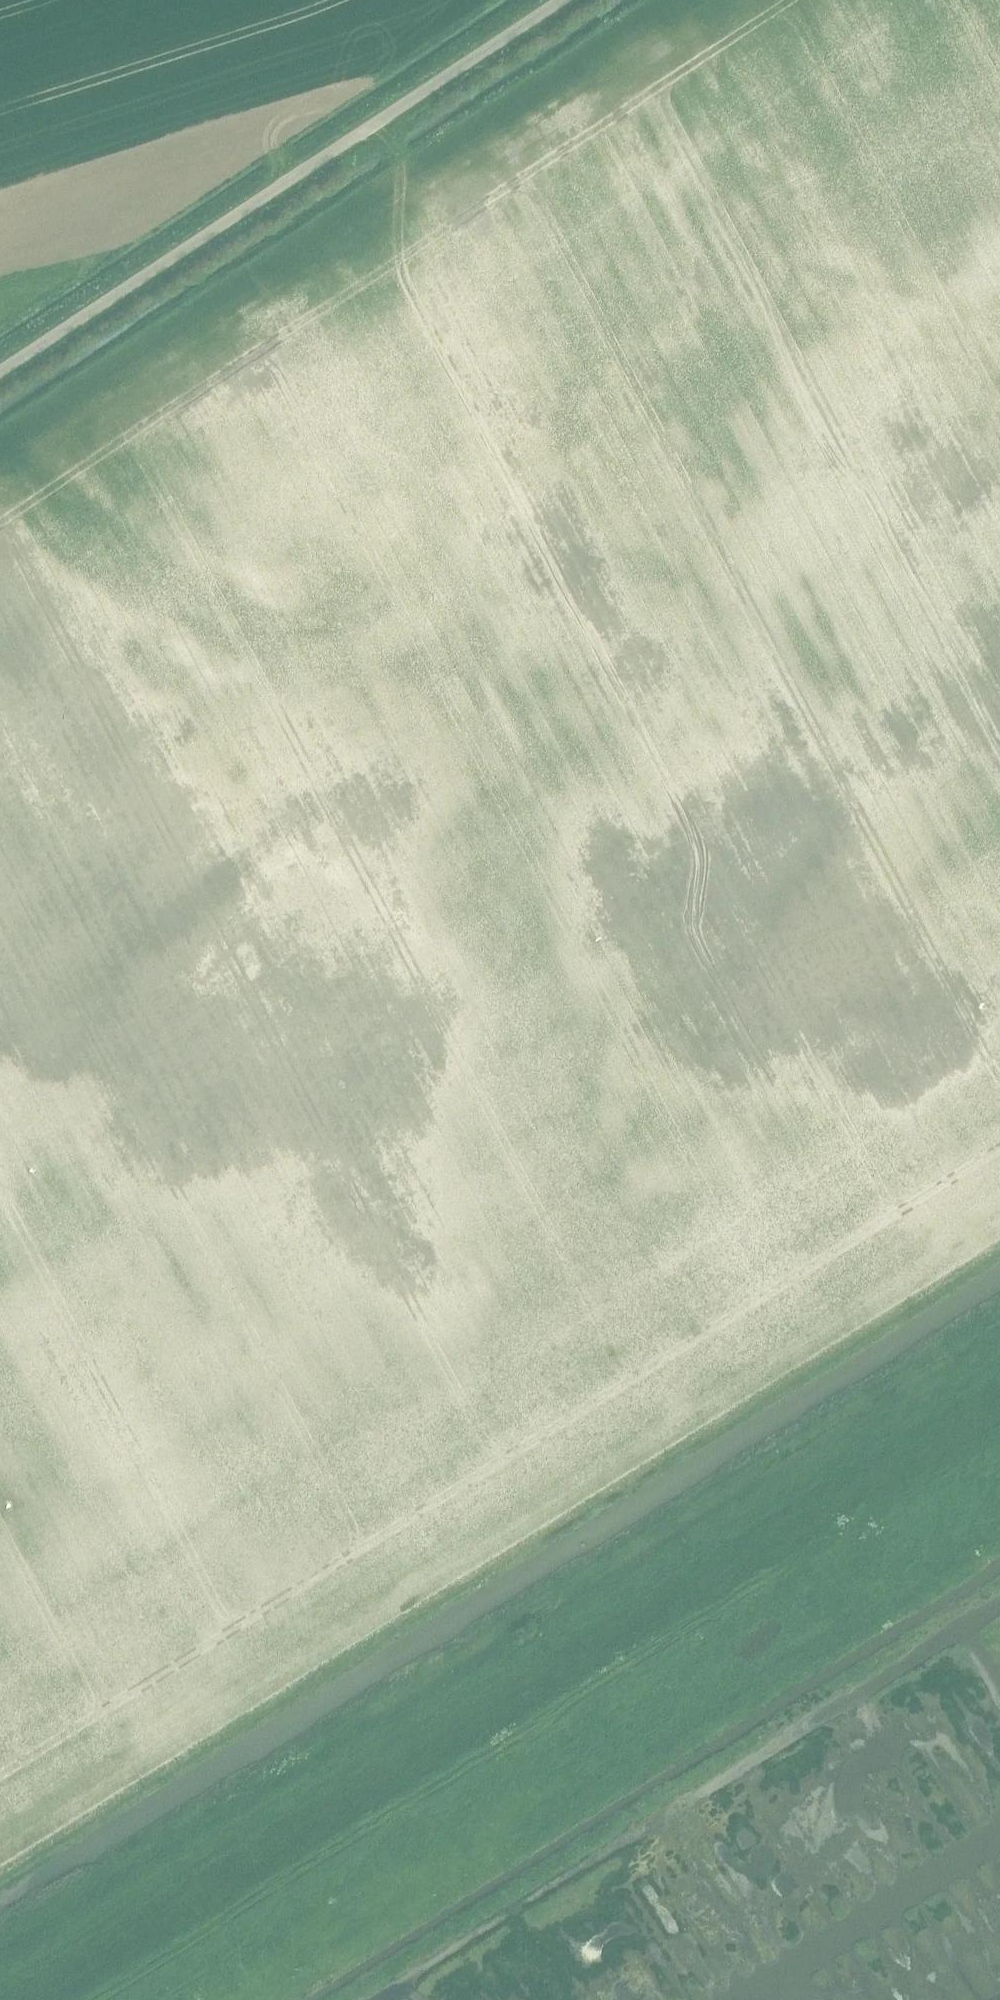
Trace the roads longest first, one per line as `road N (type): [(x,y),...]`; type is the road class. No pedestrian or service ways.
road 1 (unclassified): [(0,372),(561,0)]

